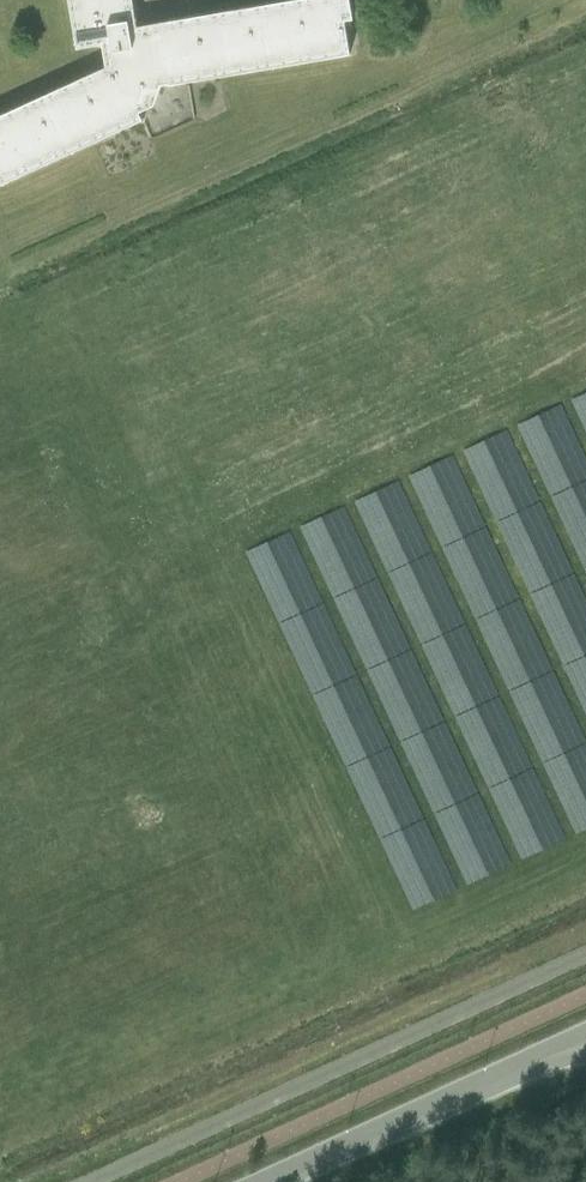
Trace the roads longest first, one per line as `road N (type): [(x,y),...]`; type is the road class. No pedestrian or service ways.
road 1 (secondary): [(547,1057),(273,1181)]

